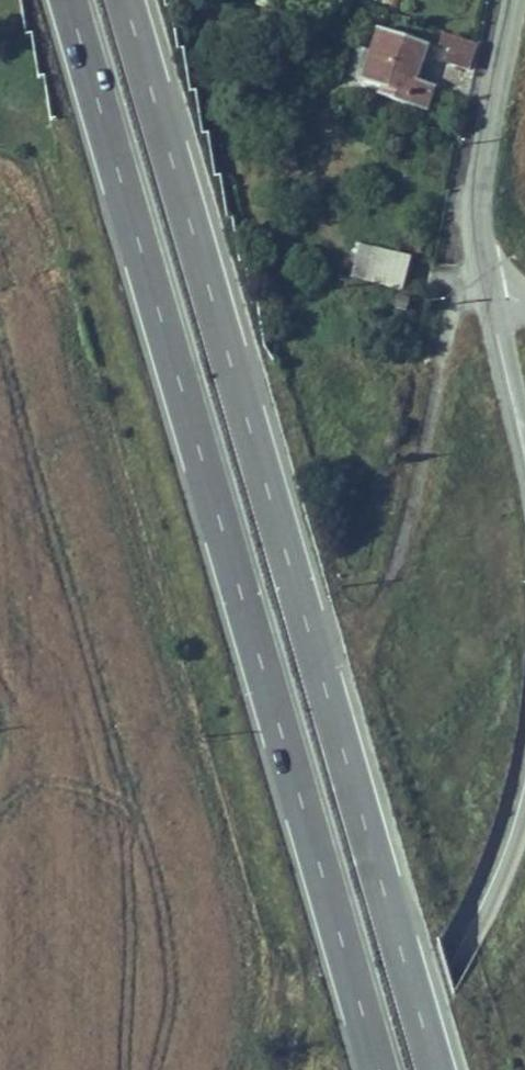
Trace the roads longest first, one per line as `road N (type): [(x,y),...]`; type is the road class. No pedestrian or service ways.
road 1 (trunk): [(437,1069),(126,0)]
road 2 (trunk): [(71,0),(382,1069)]
road 3 (tertiary): [(524,799),(489,893),(393,1069)]
road 4 (tertiary): [(516,0),(478,217),(488,288)]
road 5 (tertiary): [(488,288),(524,454)]

